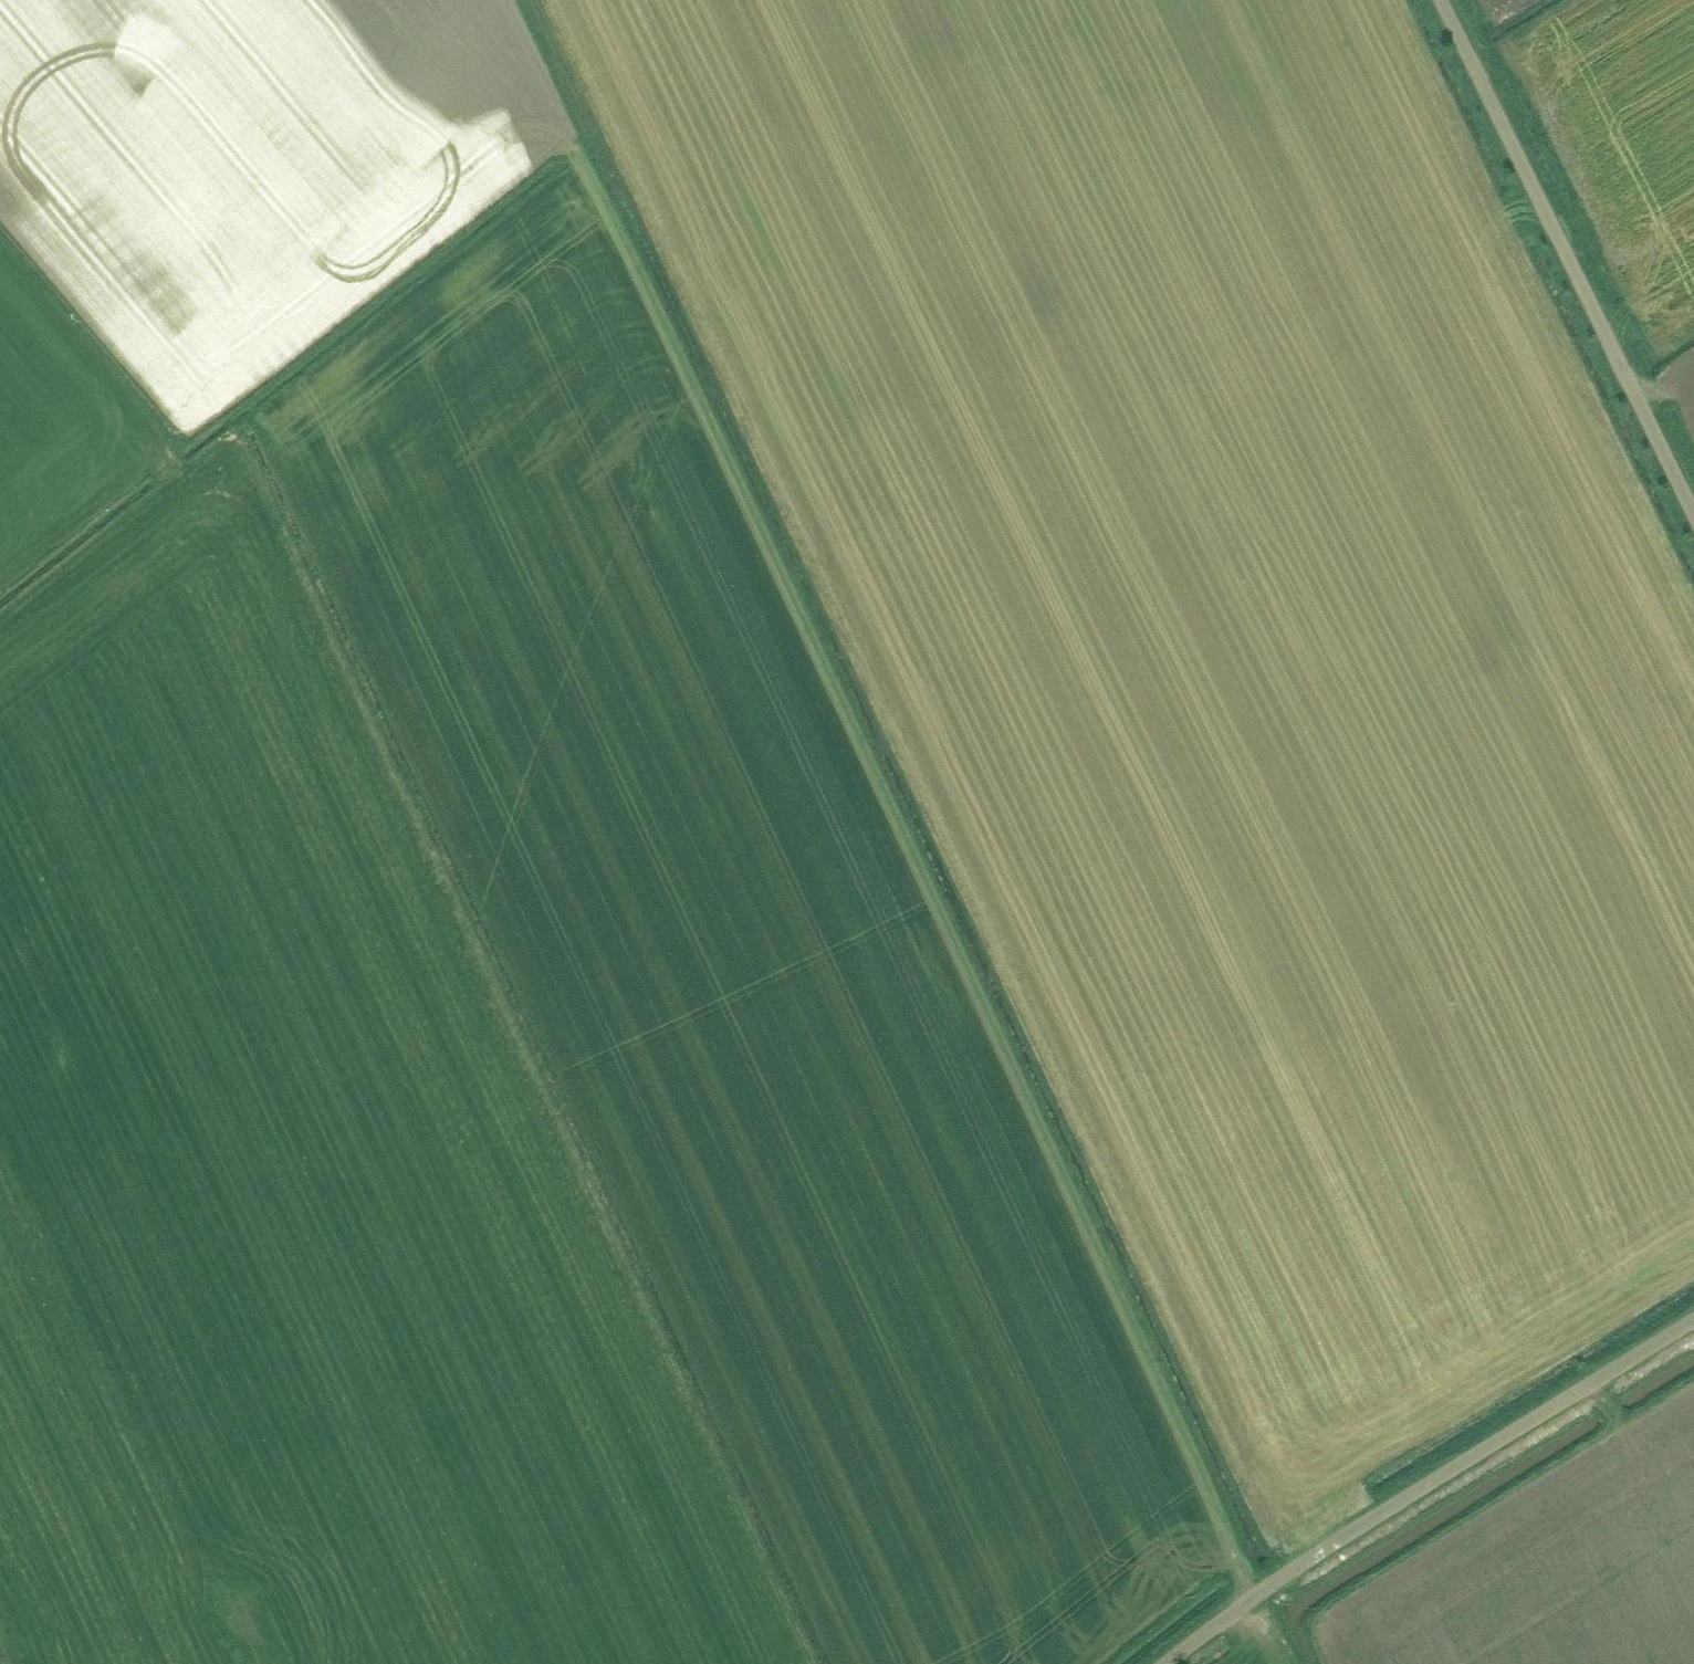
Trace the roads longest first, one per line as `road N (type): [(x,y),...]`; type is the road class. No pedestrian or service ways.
road 1 (unclassified): [(1168,1663),(1268,1586),(1342,1550),(1693,1324)]
road 2 (unclassified): [(1693,520),(1438,0)]

